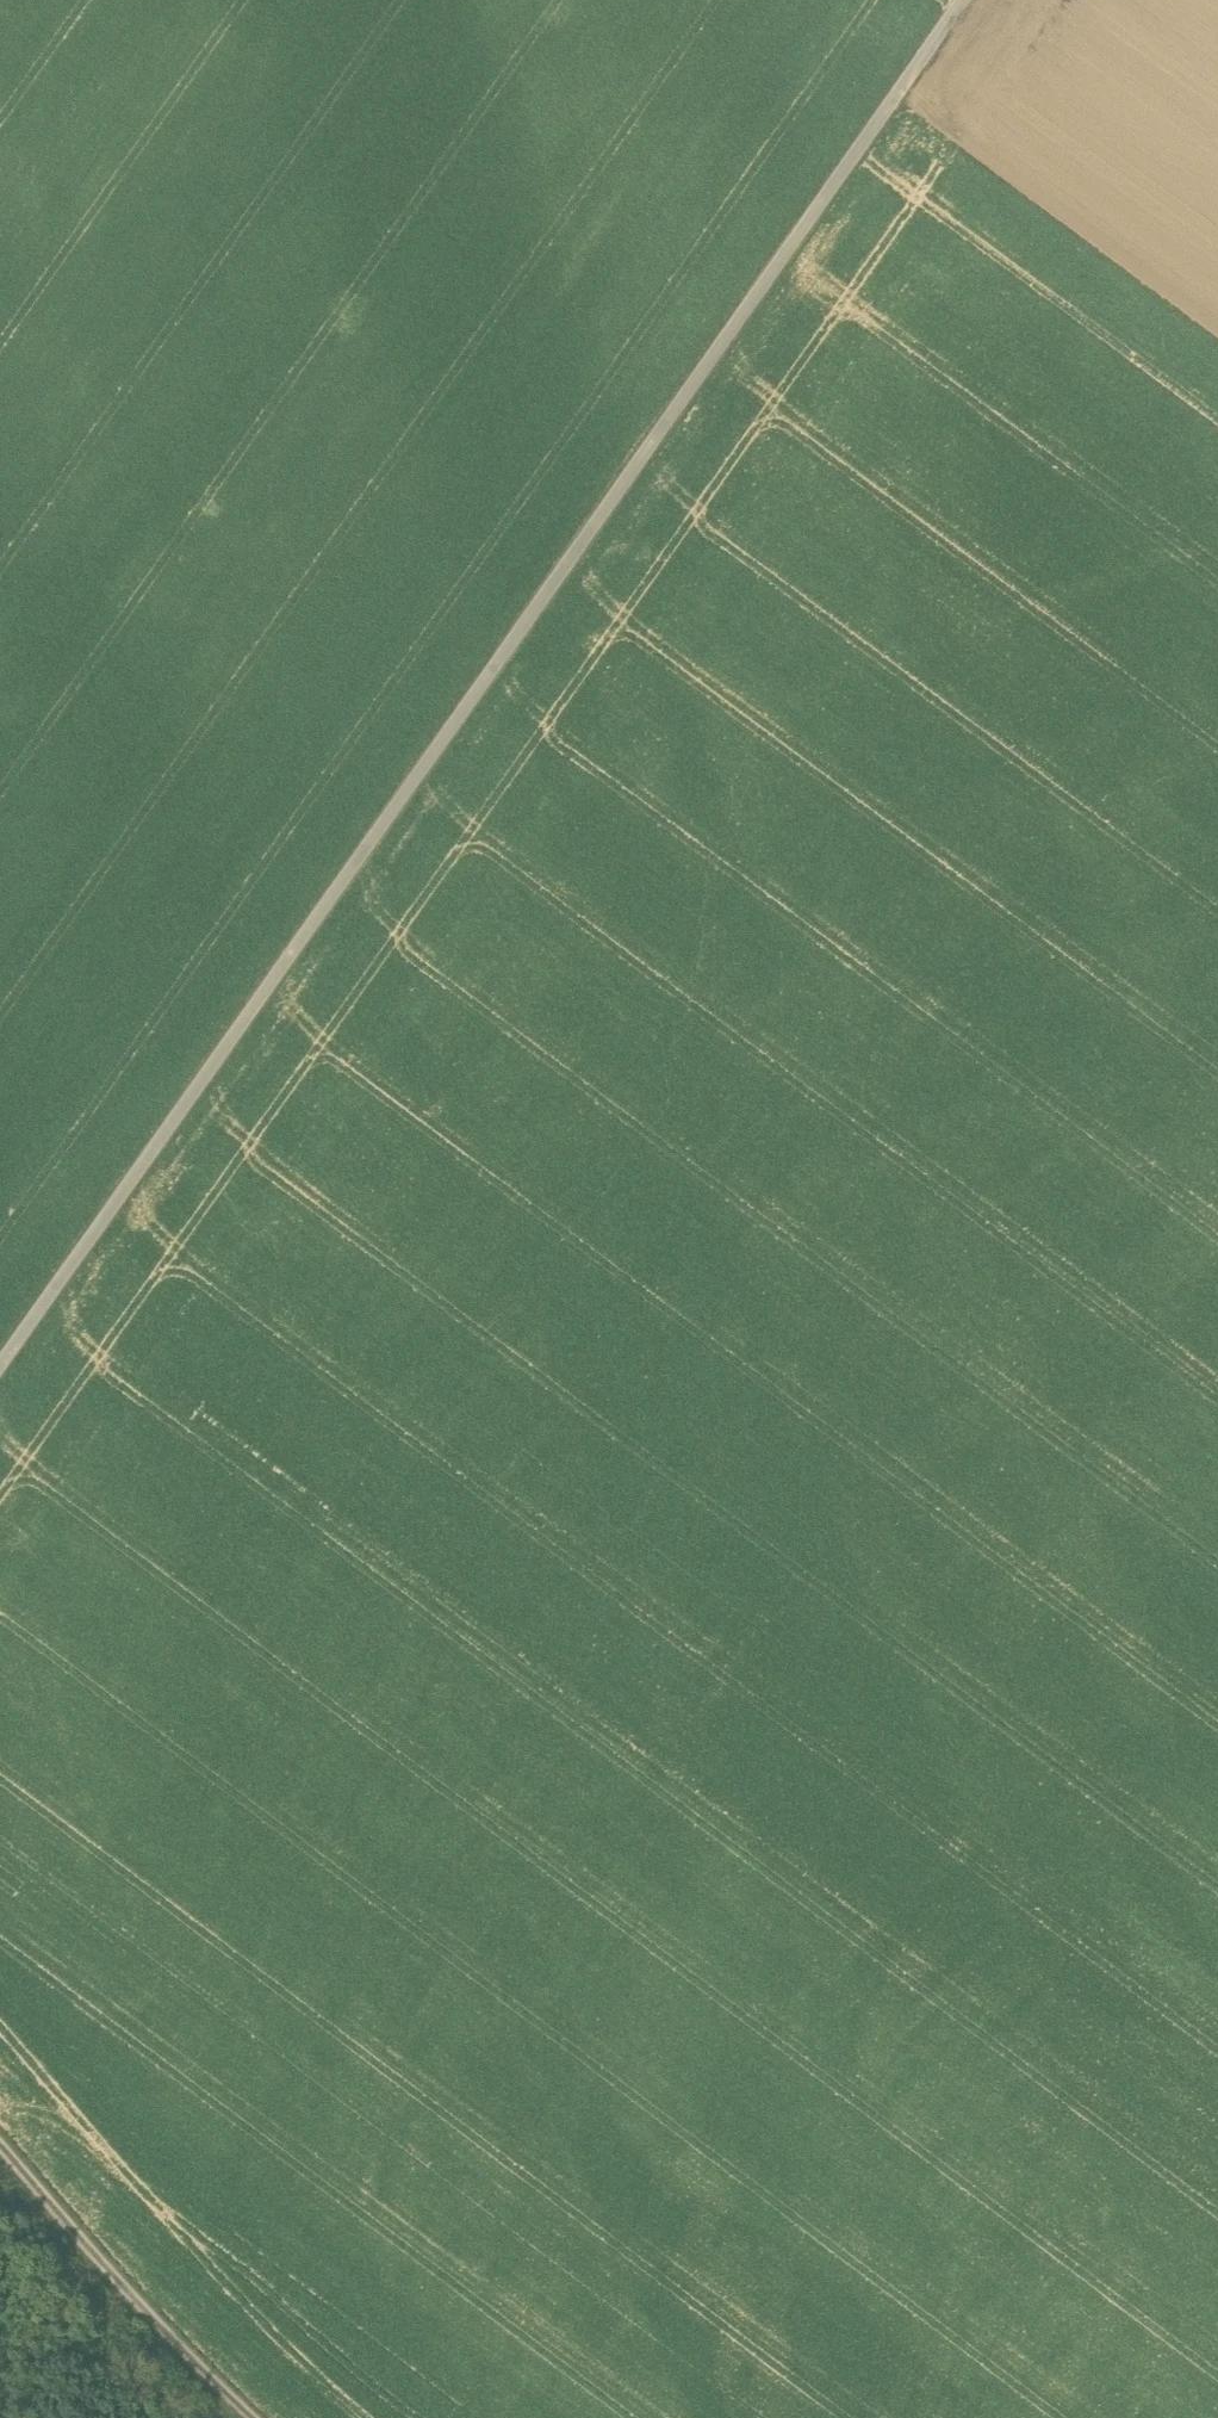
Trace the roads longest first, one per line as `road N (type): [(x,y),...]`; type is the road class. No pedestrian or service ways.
road 1 (track): [(0,1375),(972,0)]
road 2 (track): [(250,2417),(172,2343),(0,2148)]

